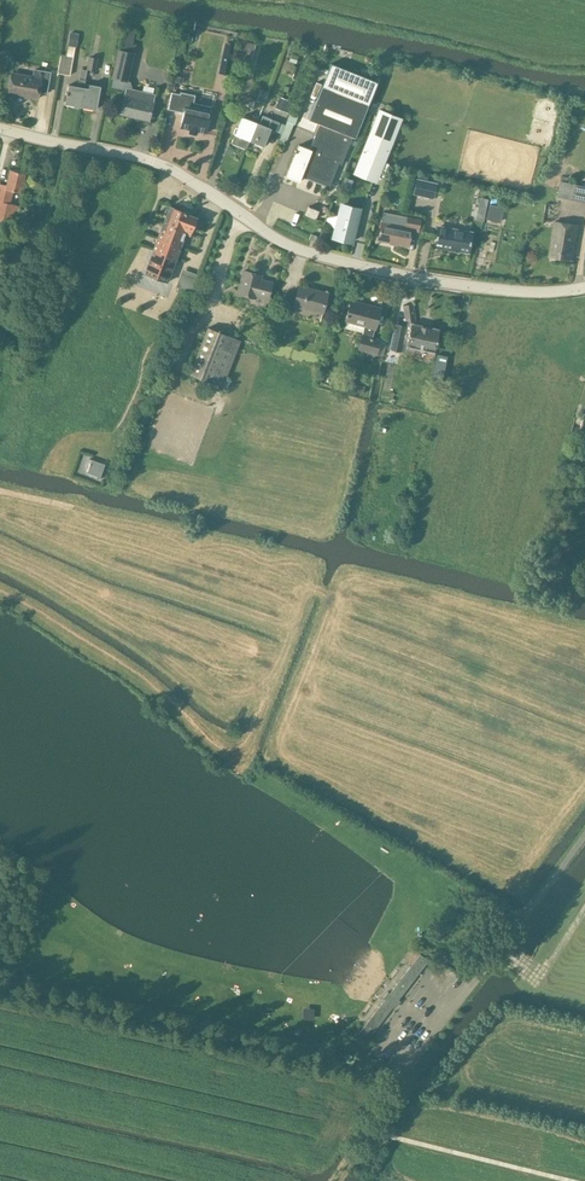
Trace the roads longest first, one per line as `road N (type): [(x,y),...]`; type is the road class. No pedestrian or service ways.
road 1 (unclassified): [(584,286),(449,287),(293,249),(189,178),(132,156),(0,131)]
road 2 (unclassified): [(417,1058),(584,838)]

